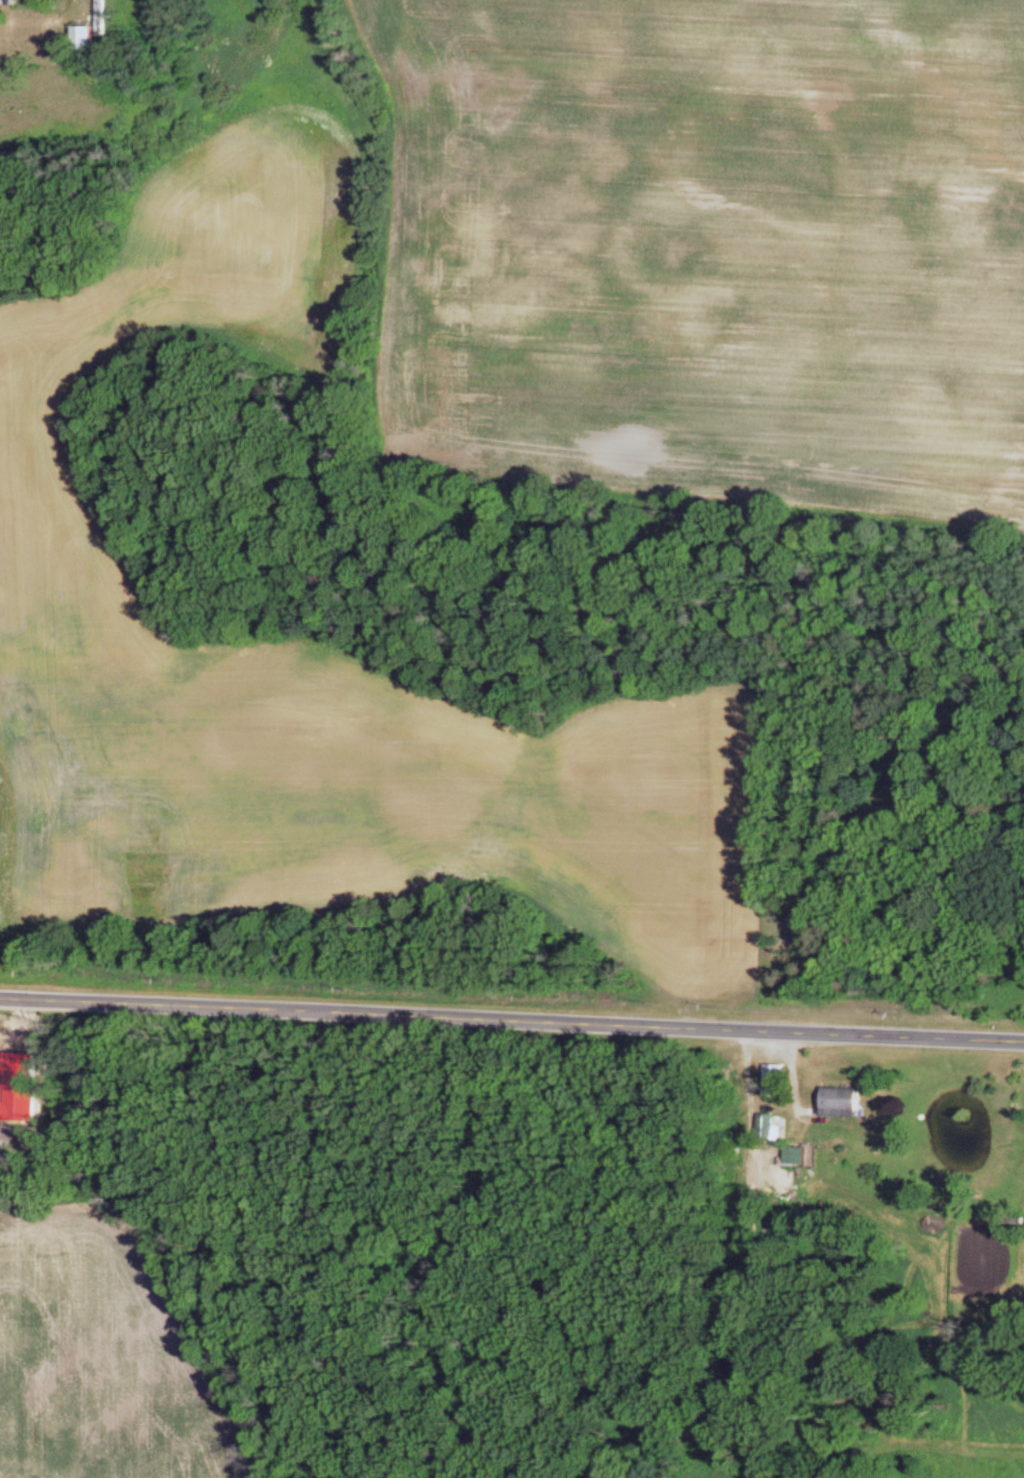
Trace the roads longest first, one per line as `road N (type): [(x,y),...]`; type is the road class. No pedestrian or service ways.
road 1 (tertiary): [(0,1001),(1023,1044)]

